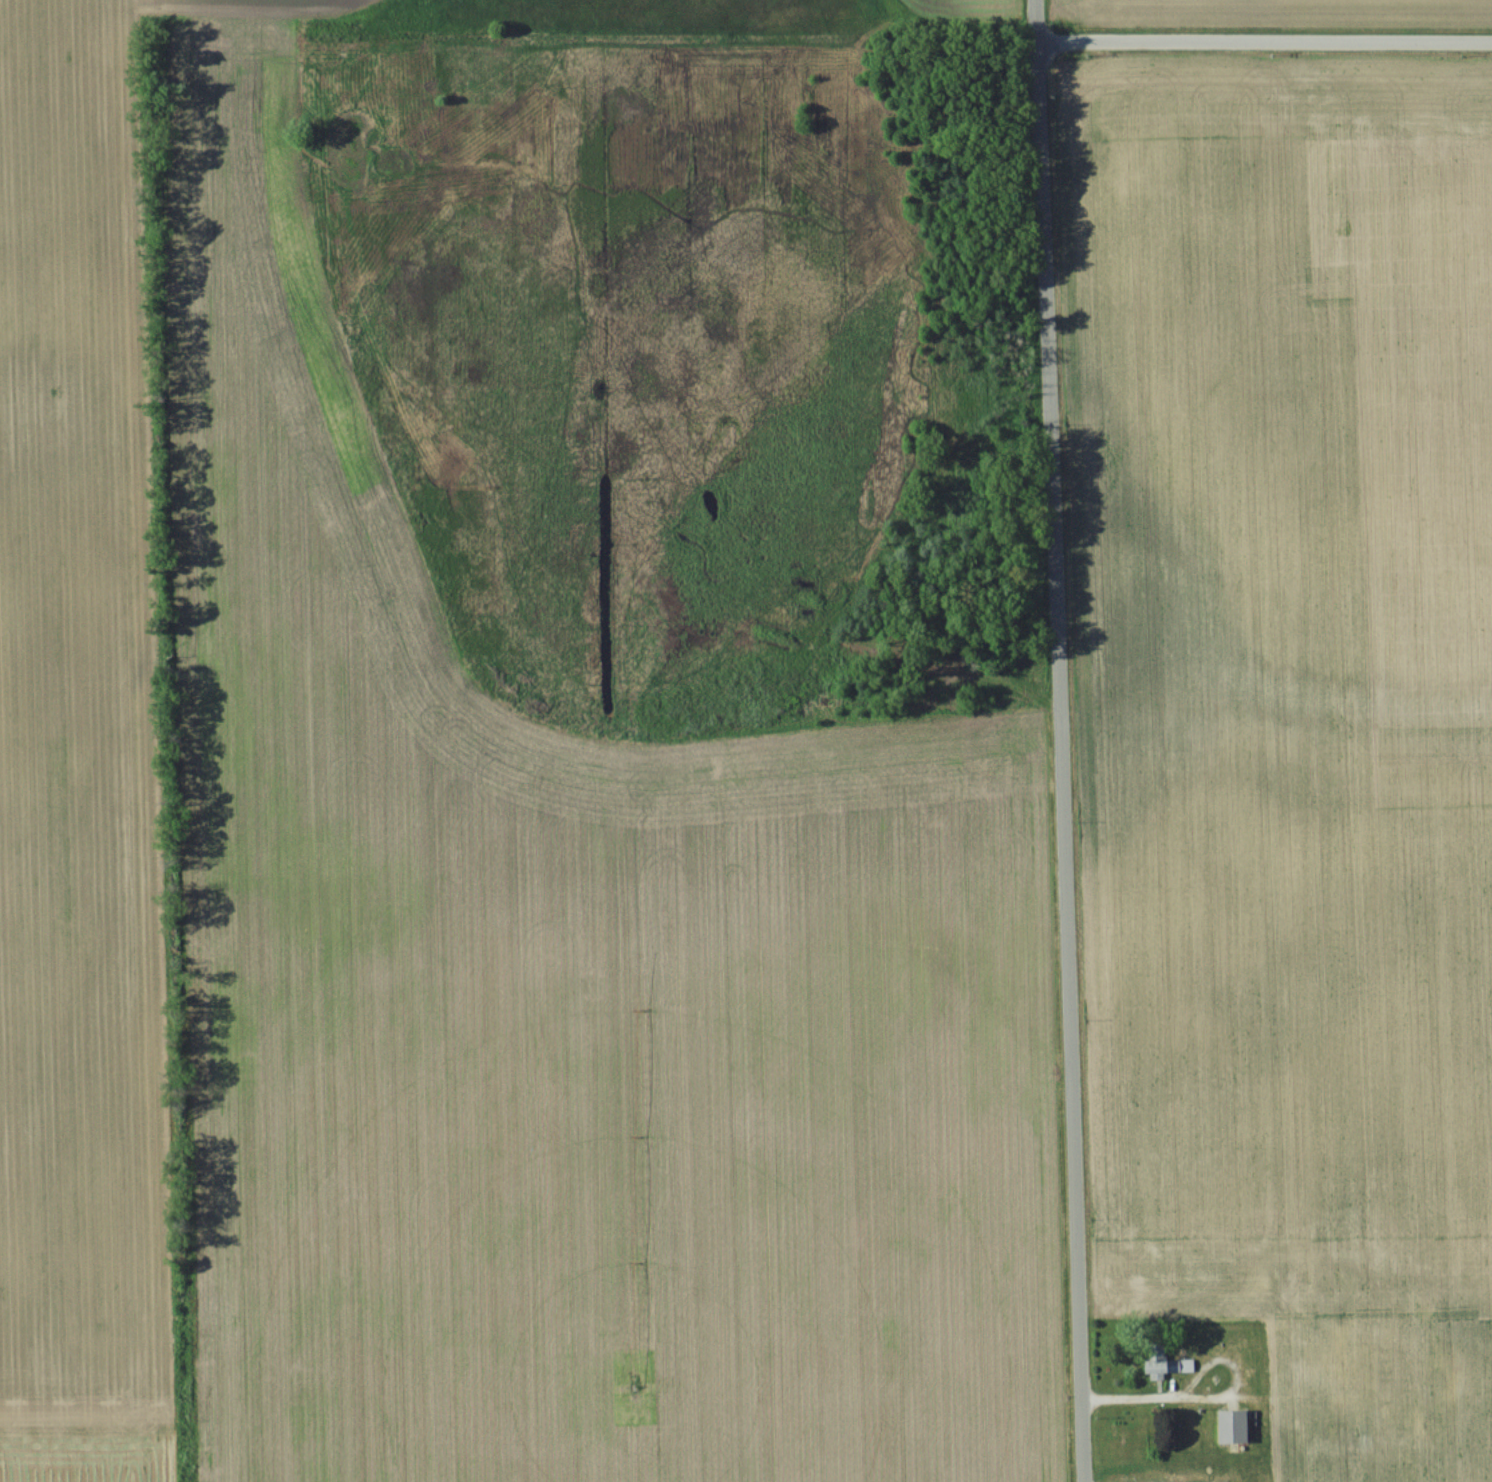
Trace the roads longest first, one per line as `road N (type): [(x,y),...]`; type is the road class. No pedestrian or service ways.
road 1 (residential): [(1084,1481),(1038,0)]
road 2 (residential): [(1491,37),(1039,42)]

